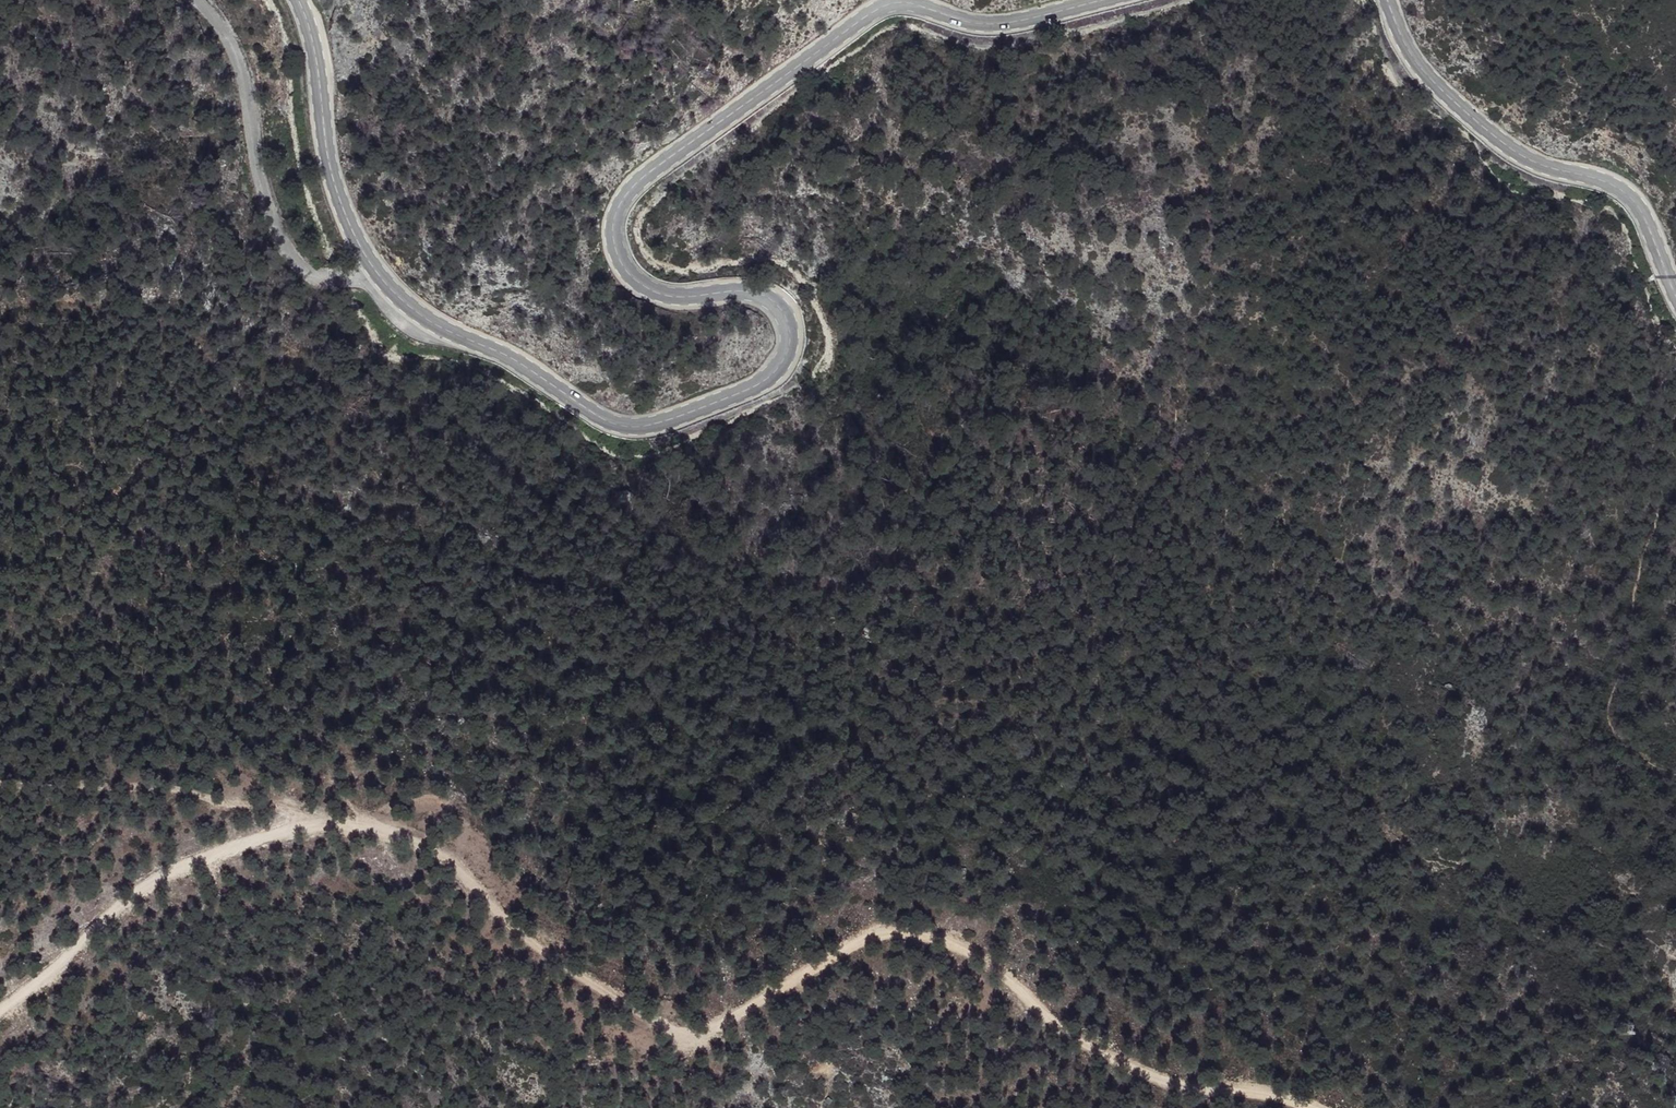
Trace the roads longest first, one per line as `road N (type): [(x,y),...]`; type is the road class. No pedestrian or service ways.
road 1 (secondary): [(1101,0),(981,23),(915,4),(883,4),(646,173),(613,214),(617,262),(669,294),(755,296),(778,313),(784,335),(760,377),(705,406),(642,424),(582,407),(429,317),(376,270),(343,209),(293,0)]
road 2 (track): [(0,1012),(151,883),(266,835),(340,824),(445,858),(542,953),(668,1027),(699,1032),(846,950),(911,933),(983,960),(1111,1060),(1173,1084),(1306,1107)]
road 3 (secondary): [(1675,285),(1644,212),(1623,189),(1528,159),(1494,136),(1437,82),(1388,0)]

